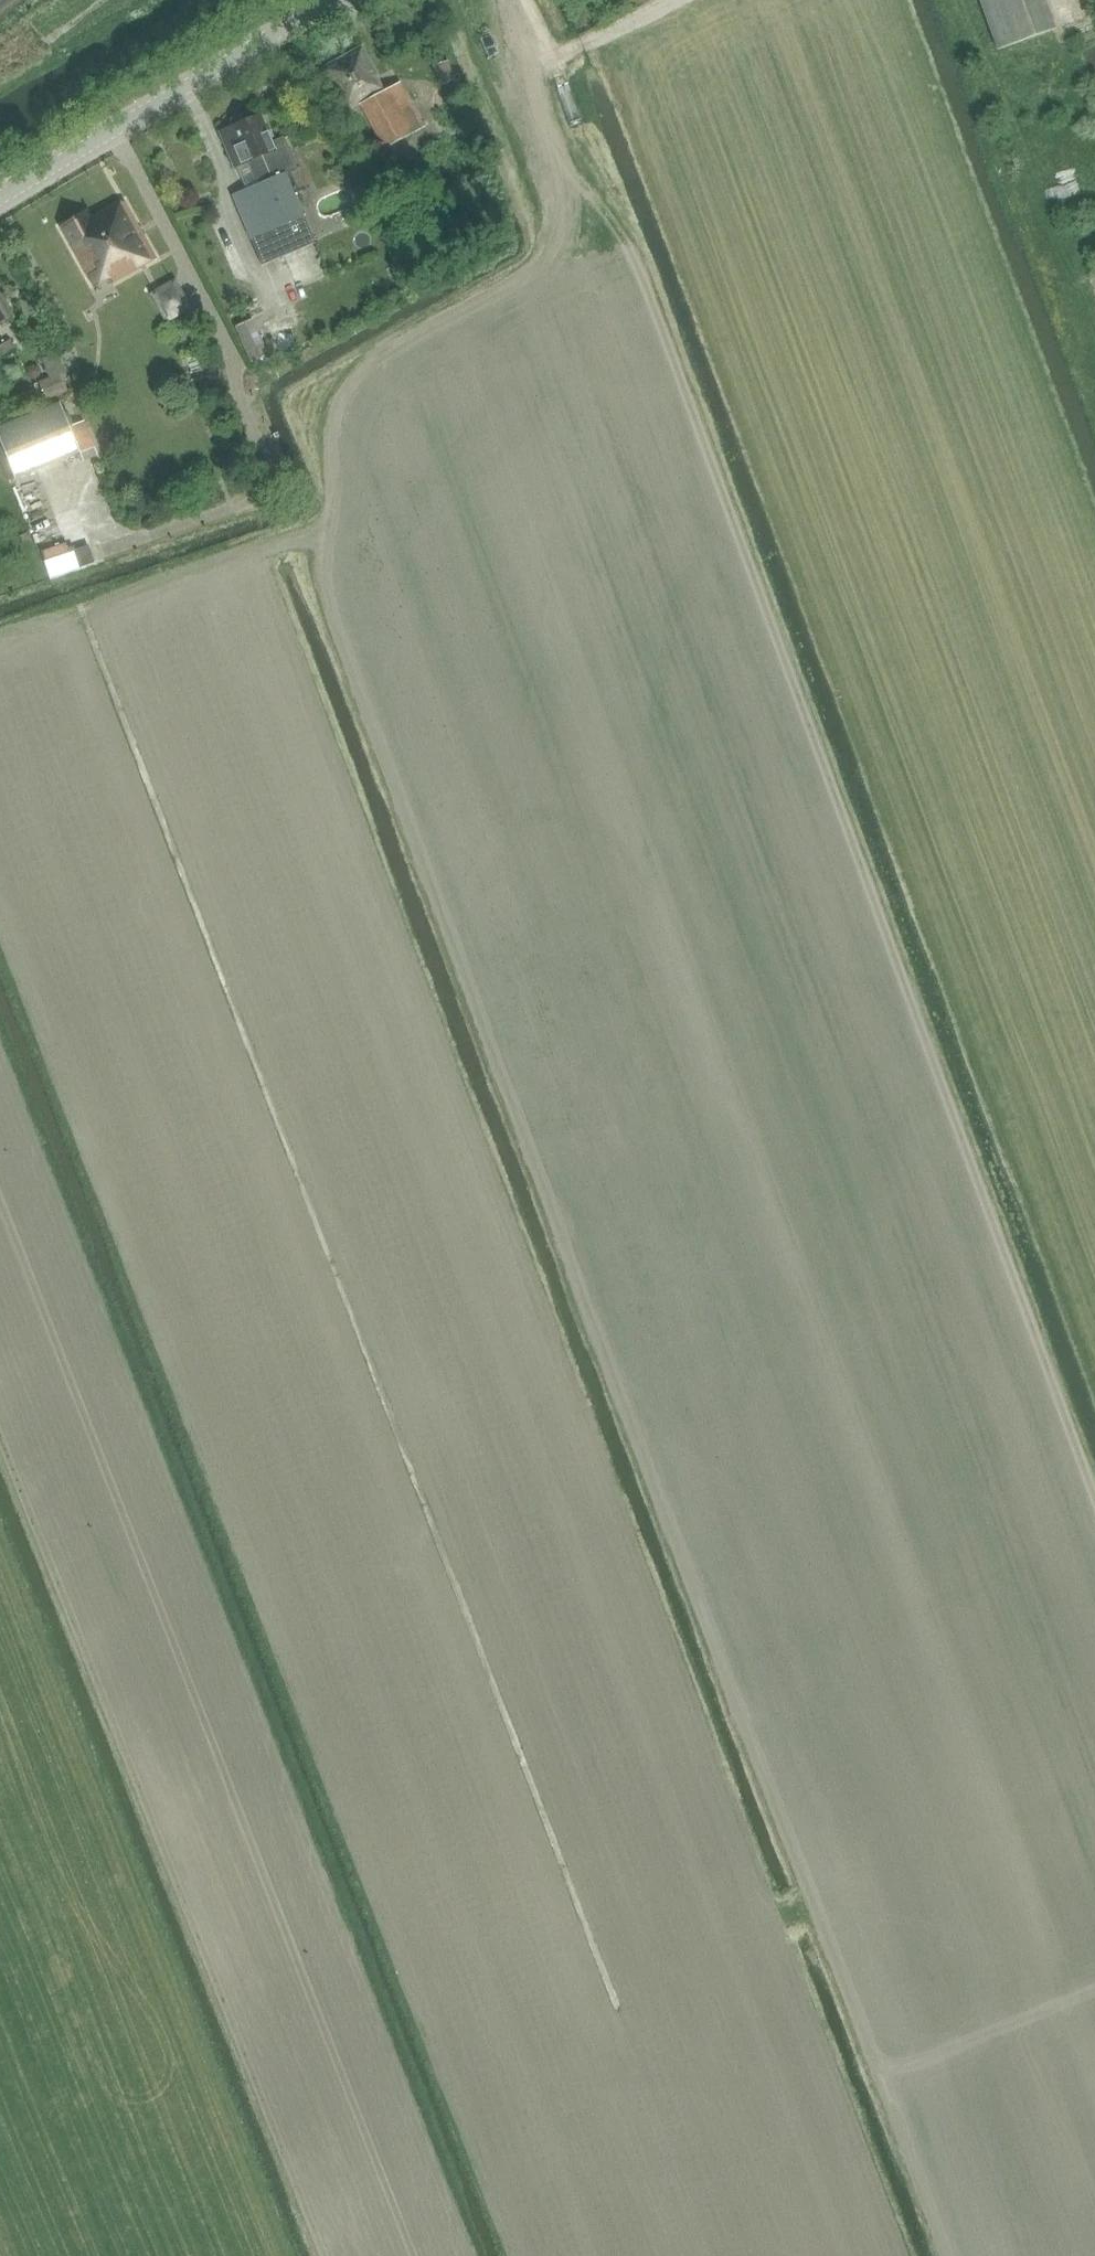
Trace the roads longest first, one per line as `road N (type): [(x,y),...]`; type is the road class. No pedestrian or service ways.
road 1 (tertiary): [(0,198),(329,0)]

